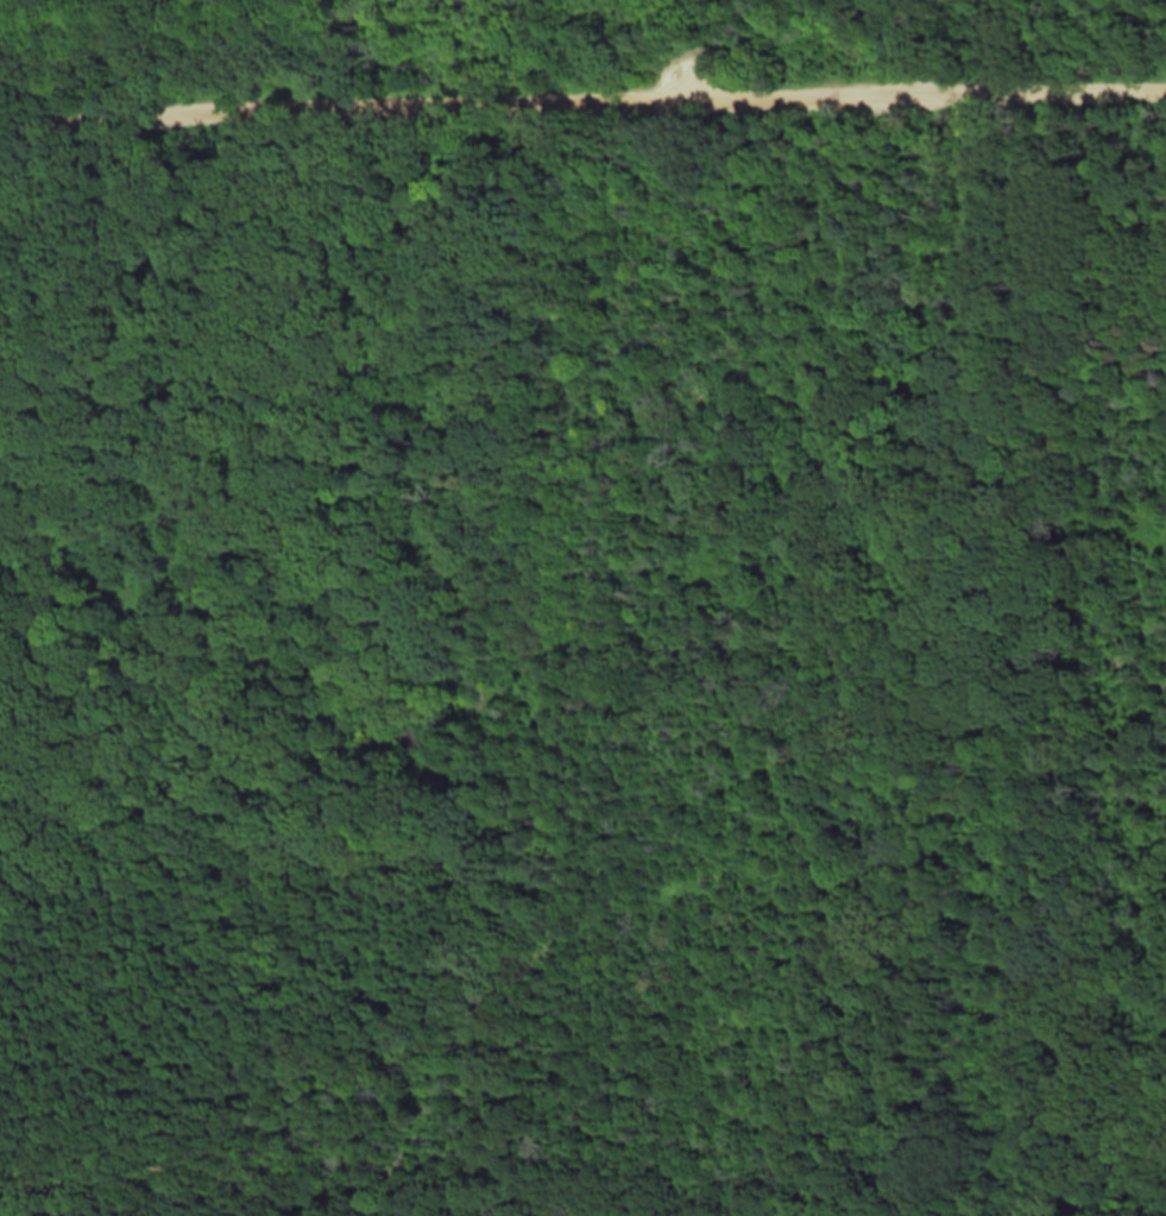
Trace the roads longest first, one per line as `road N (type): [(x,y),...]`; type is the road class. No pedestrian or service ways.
road 1 (residential): [(0,114),(1165,85)]

